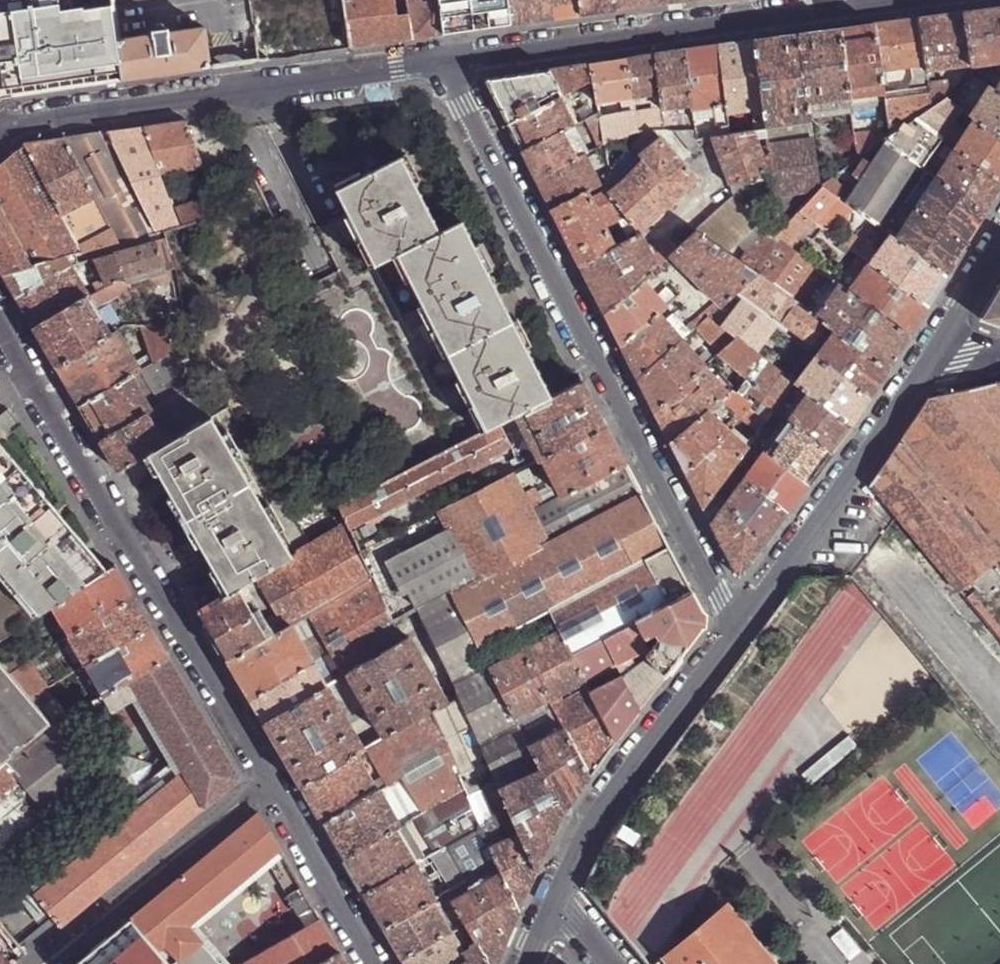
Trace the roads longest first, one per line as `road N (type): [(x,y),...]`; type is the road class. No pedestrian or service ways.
road 1 (residential): [(0,328),(378,963)]
road 2 (residential): [(738,631),(447,62)]
road 3 (unclassified): [(447,62),(19,118),(0,134)]
road 4 (unclassified): [(892,0),(447,62)]
road 5 (tertiary): [(738,631),(935,355)]
road 6 (tertiary): [(555,895),(607,795),(738,631)]
road 7 (tertiary): [(935,355),(999,244)]

